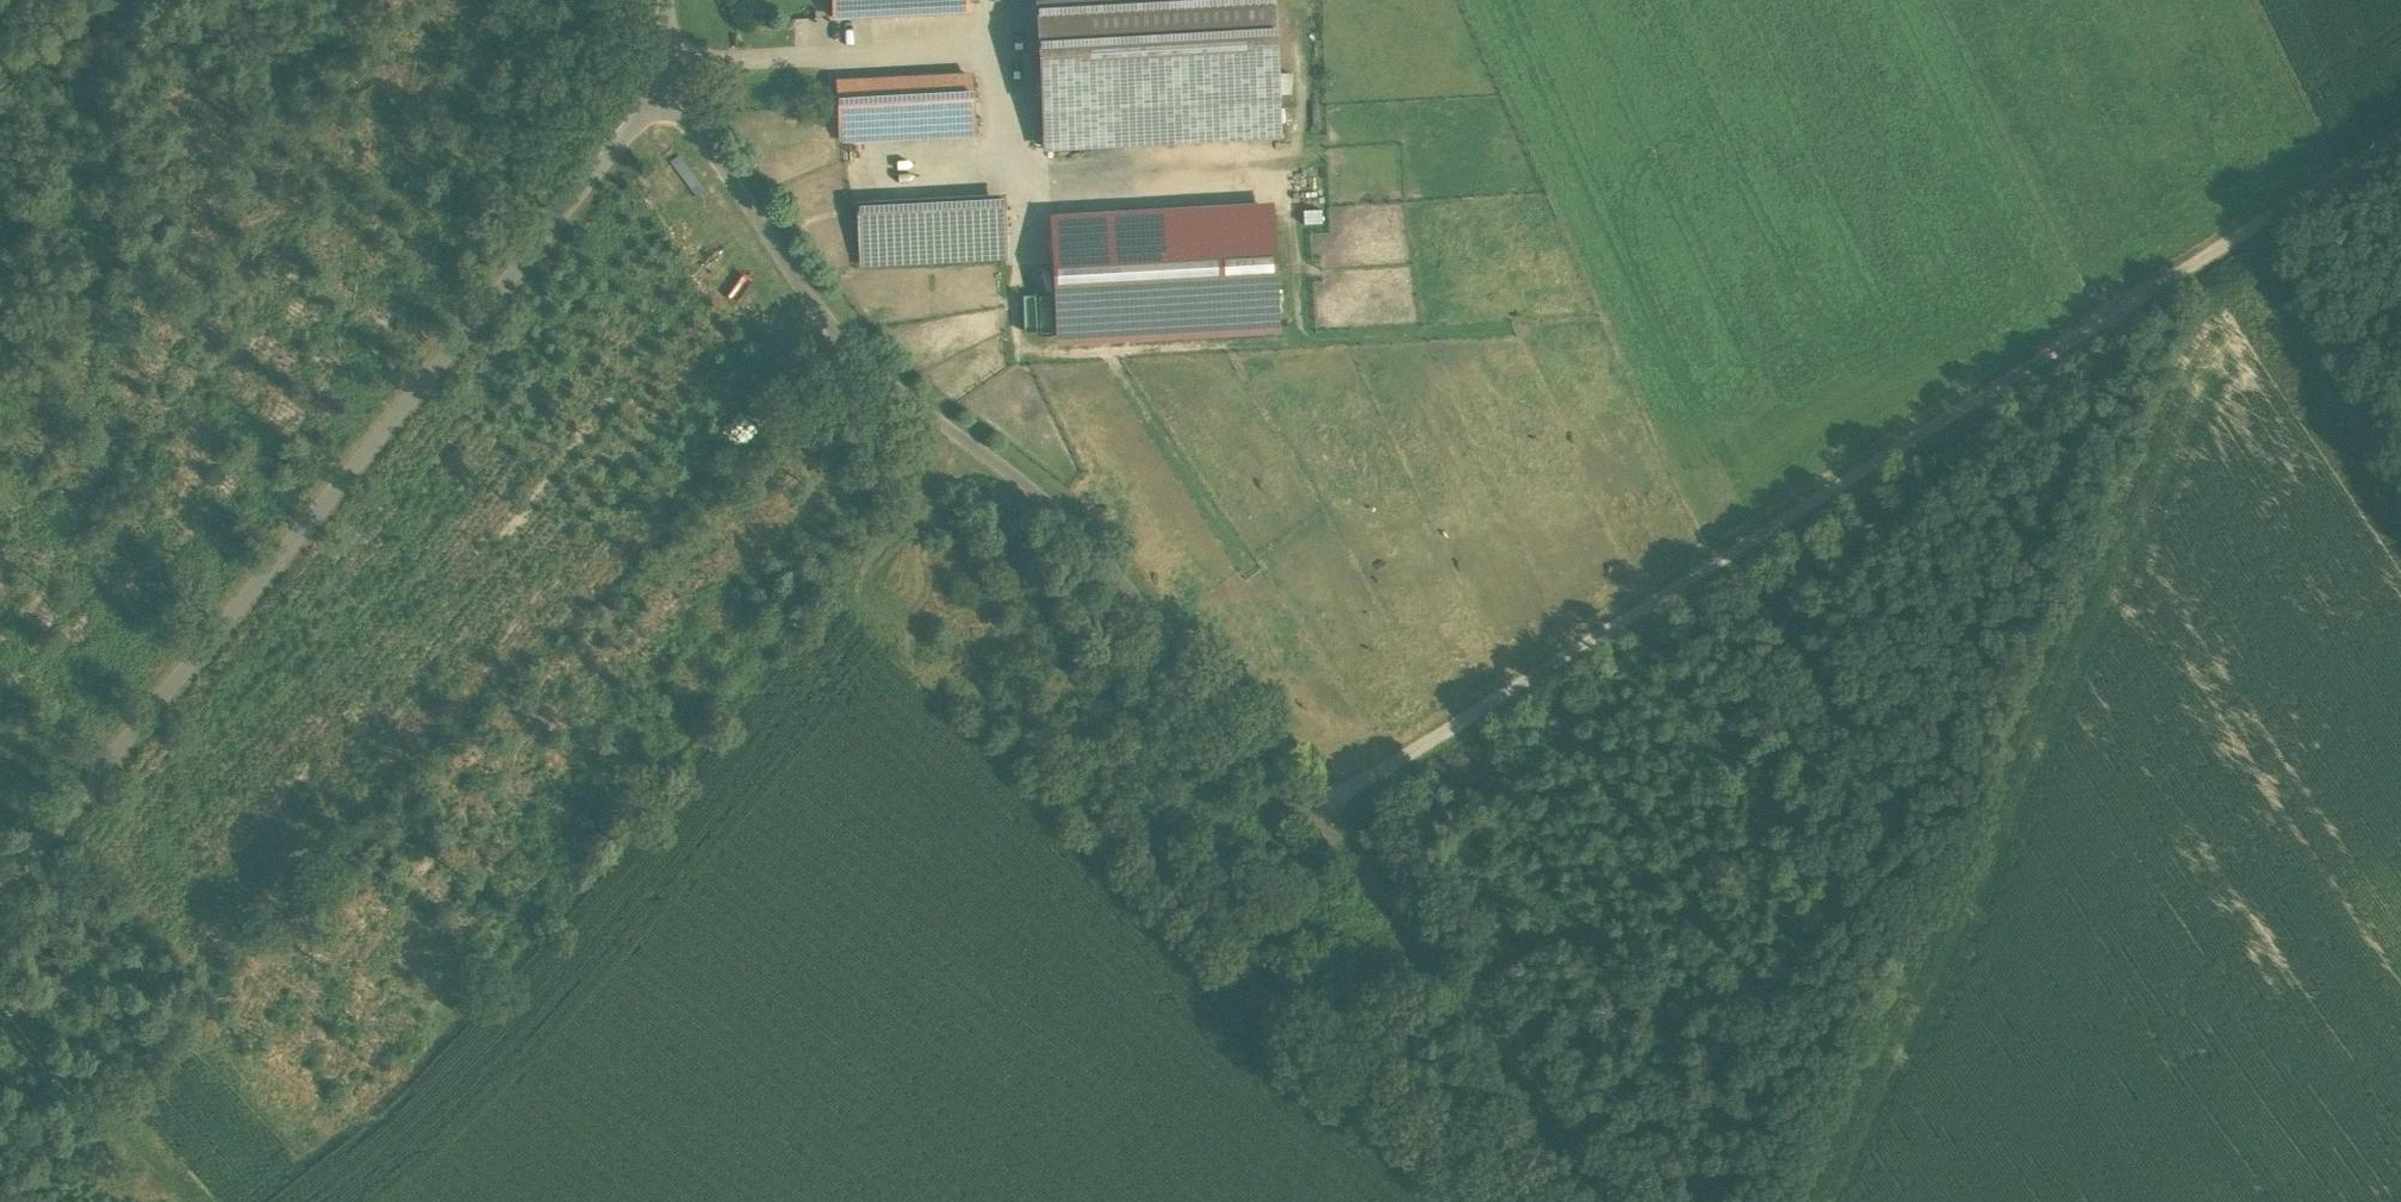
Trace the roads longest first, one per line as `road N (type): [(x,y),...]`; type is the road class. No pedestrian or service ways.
road 1 (unclassified): [(672,84),(823,318),(878,375),(1059,518),(1261,765),(1532,1062),(1628,1201)]
road 2 (track): [(1310,816),(2400,137)]
road 3 (unclassified): [(0,901),(672,84)]

